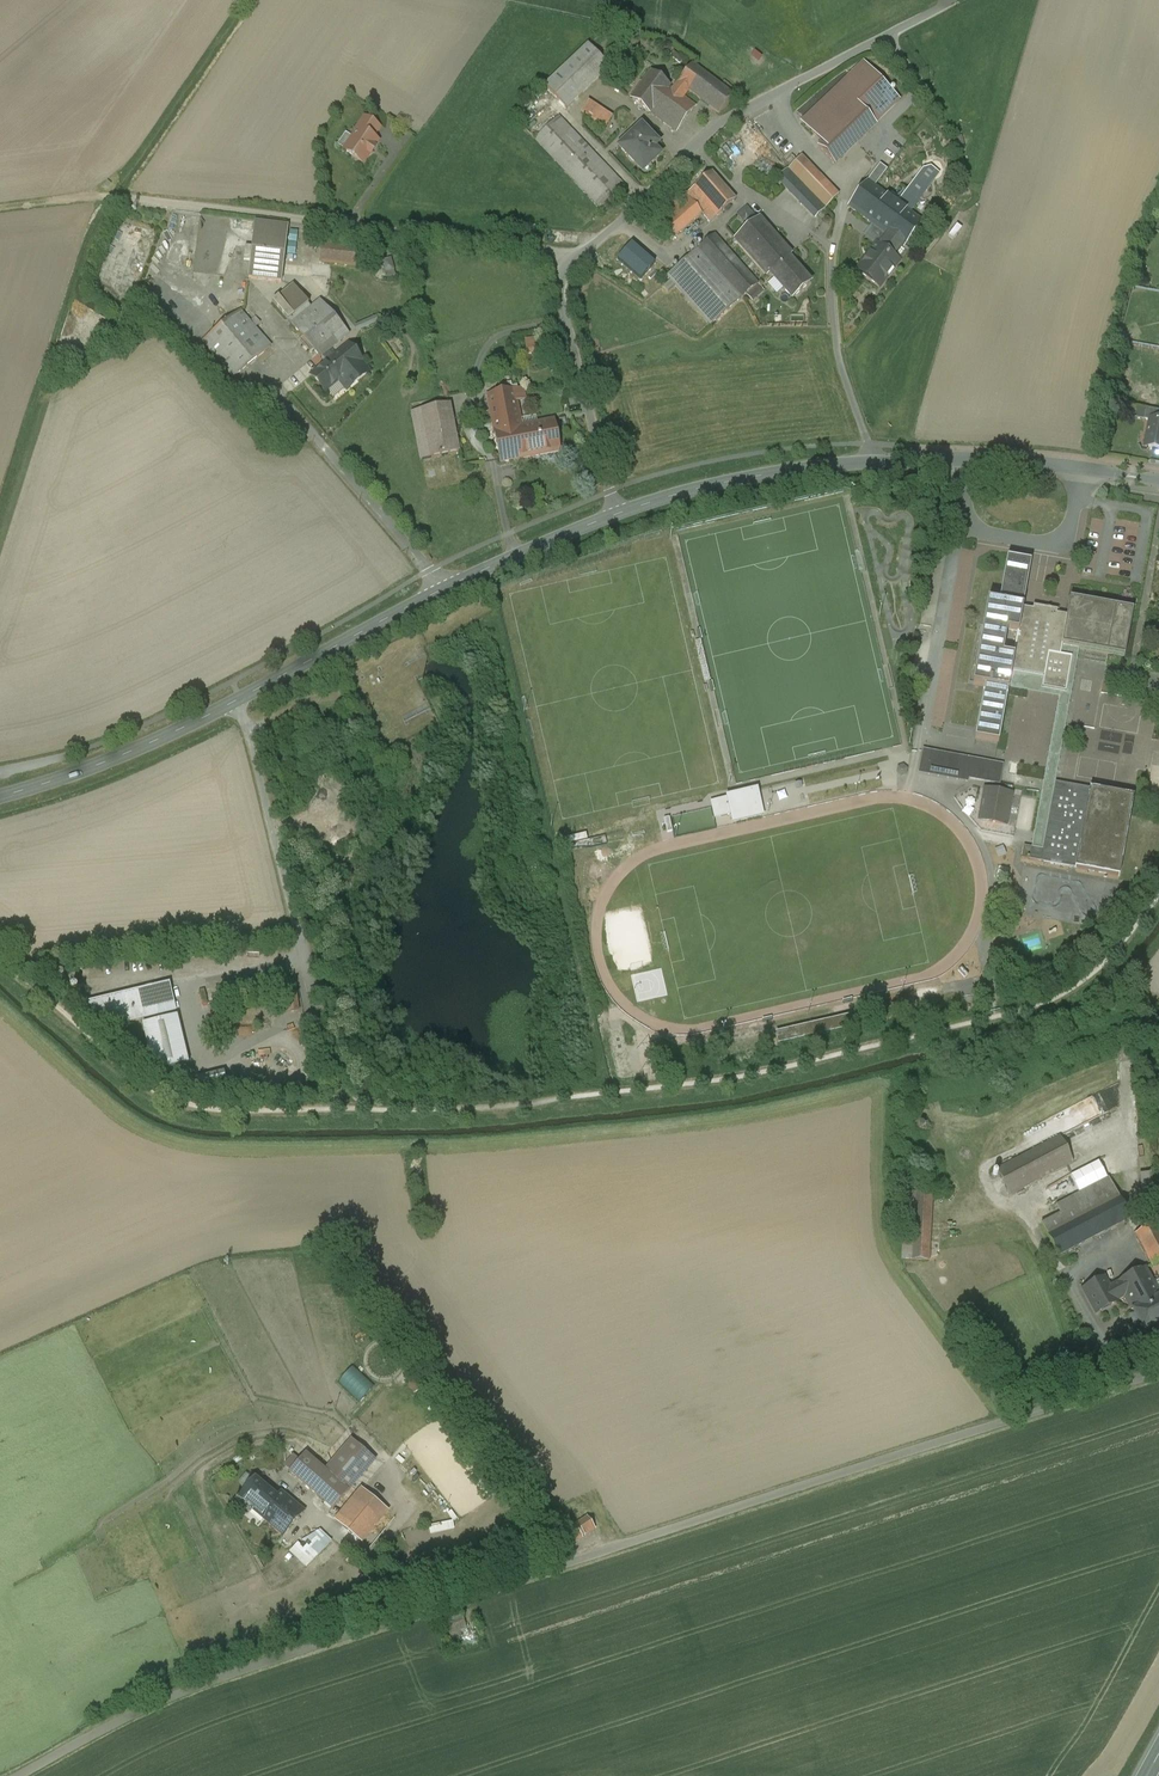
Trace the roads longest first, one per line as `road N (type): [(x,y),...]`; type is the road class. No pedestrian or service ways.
road 1 (unclassified): [(19,1775),(128,1715),(216,1678),(1158,1369)]
road 2 (tertiary): [(1158,481),(1021,462),(874,461),(734,481),(615,515)]
road 3 (unclassified): [(576,255),(100,197)]
road 4 (unclassified): [(956,0),(726,120),(576,255)]
road 5 (unclassified): [(238,699),(338,1111)]
road 6 (tertiary): [(615,515),(443,588),(238,699)]
road 7 (unclassified): [(576,255),(561,277),(562,301),(615,515)]
road 8 (tertiary): [(238,699),(103,763),(0,797)]

